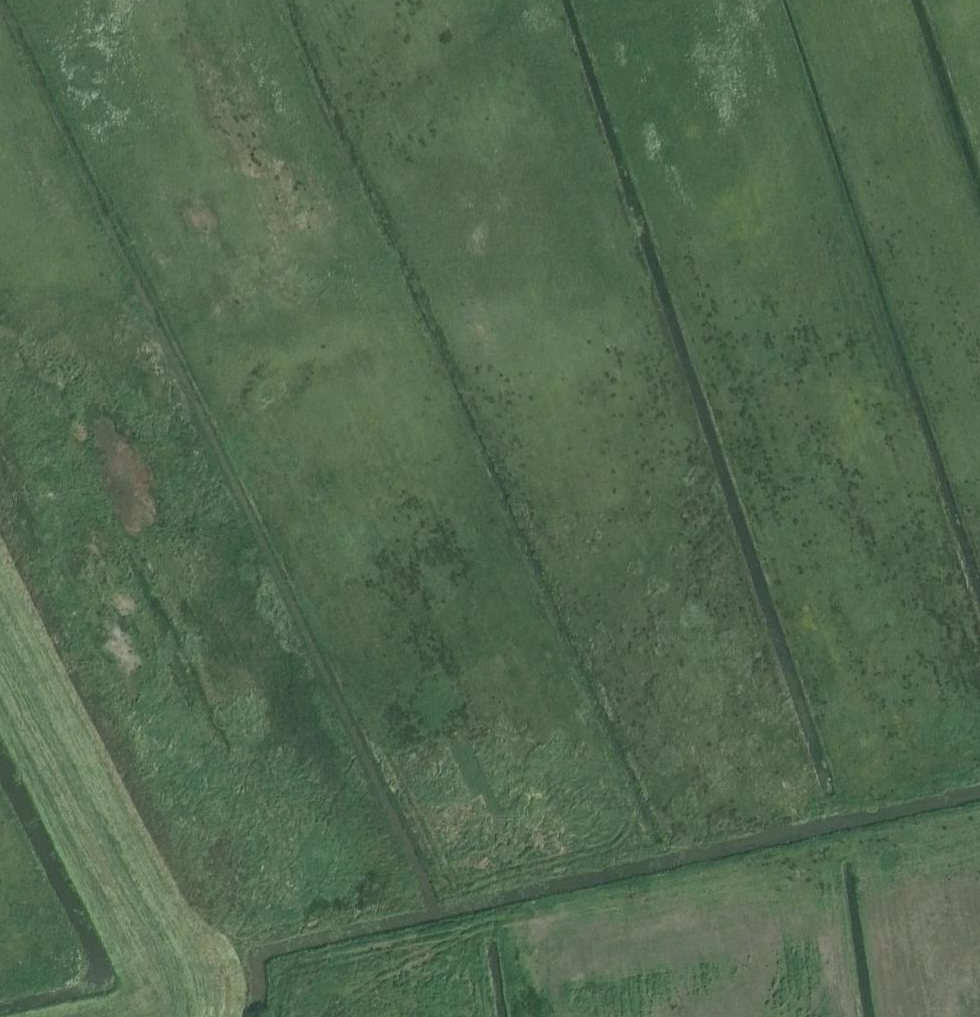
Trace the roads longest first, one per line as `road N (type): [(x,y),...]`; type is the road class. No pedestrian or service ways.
road 1 (track): [(0,618),(186,967),(199,1016)]

